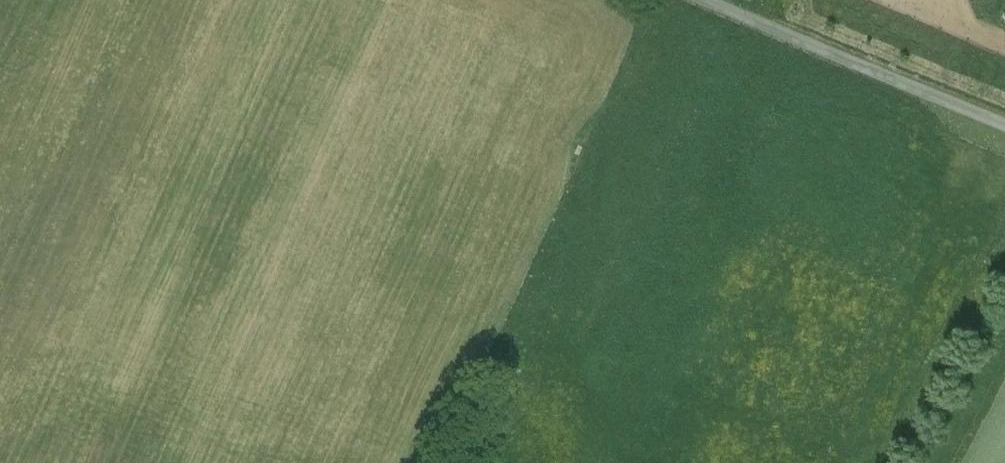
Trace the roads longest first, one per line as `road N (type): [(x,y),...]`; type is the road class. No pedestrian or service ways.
road 1 (unclassified): [(705,0),(1004,125)]

